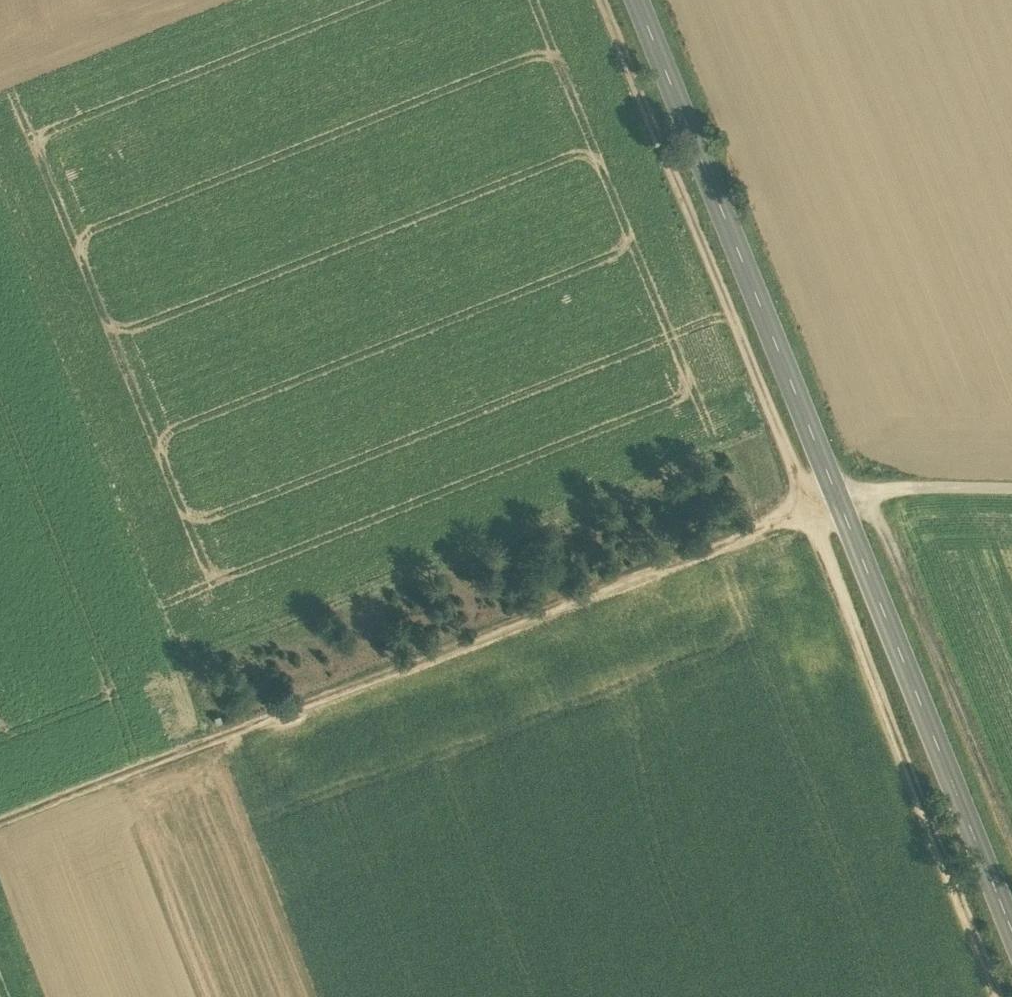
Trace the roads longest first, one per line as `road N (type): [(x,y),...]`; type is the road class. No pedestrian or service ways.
road 1 (track): [(602,0),(1001,996)]
road 2 (tertiary): [(1011,932),(636,0)]
road 3 (track): [(867,487),(0,829)]
road 4 (track): [(867,487),(1011,839)]
road 5 (track): [(1011,490),(867,487)]

